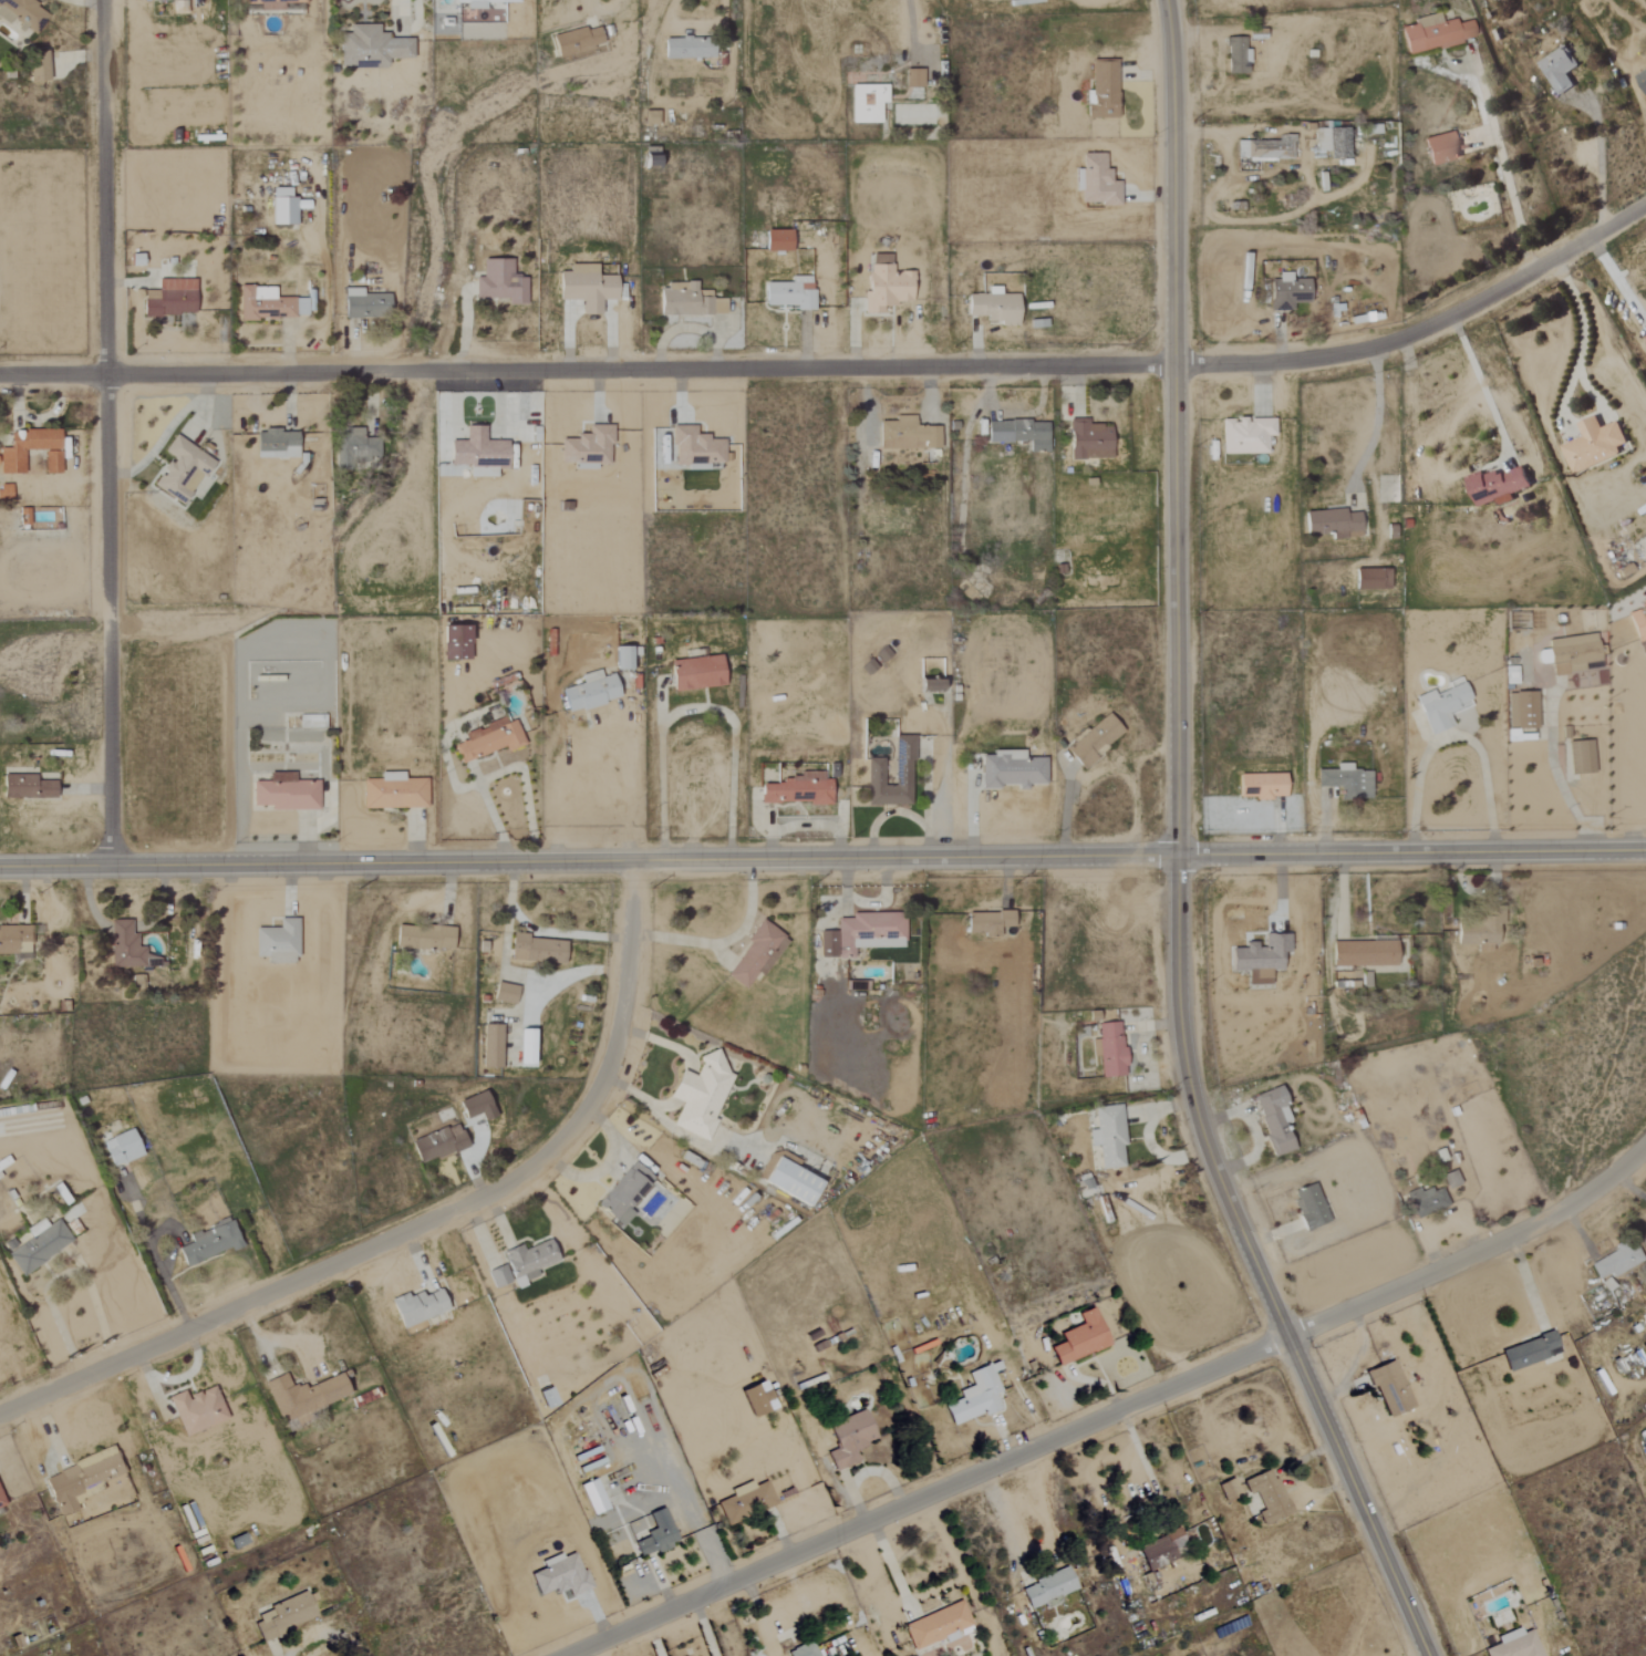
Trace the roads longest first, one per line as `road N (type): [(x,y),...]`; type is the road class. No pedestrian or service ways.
road 1 (residential): [(1428,1655),(1208,1155),(1180,1037),(1165,0)]
road 2 (residential): [(1645,207),(1452,318),(1318,361),(0,377)]
road 3 (tertiary): [(1645,851),(0,866)]
road 4 (residential): [(575,1655),(1500,1245),(1615,1178),(1645,1149)]
road 5 (residential): [(0,1415),(448,1217),(558,1152),(590,1112),(615,1053),(629,986),(634,860)]
road 6 (residential): [(111,865),(106,0)]

